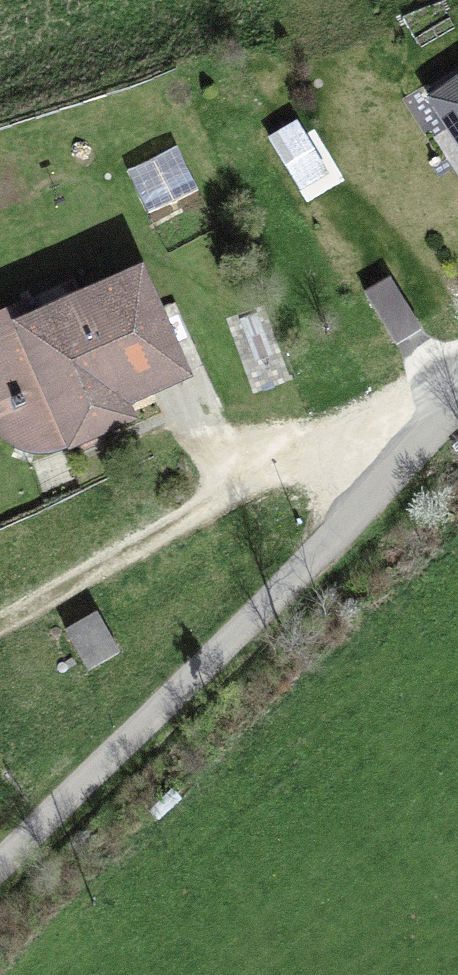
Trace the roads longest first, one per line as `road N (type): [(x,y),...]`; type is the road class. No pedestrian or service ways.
road 1 (unclassified): [(0,873),(457,405)]
road 2 (track): [(0,614),(457,356)]

